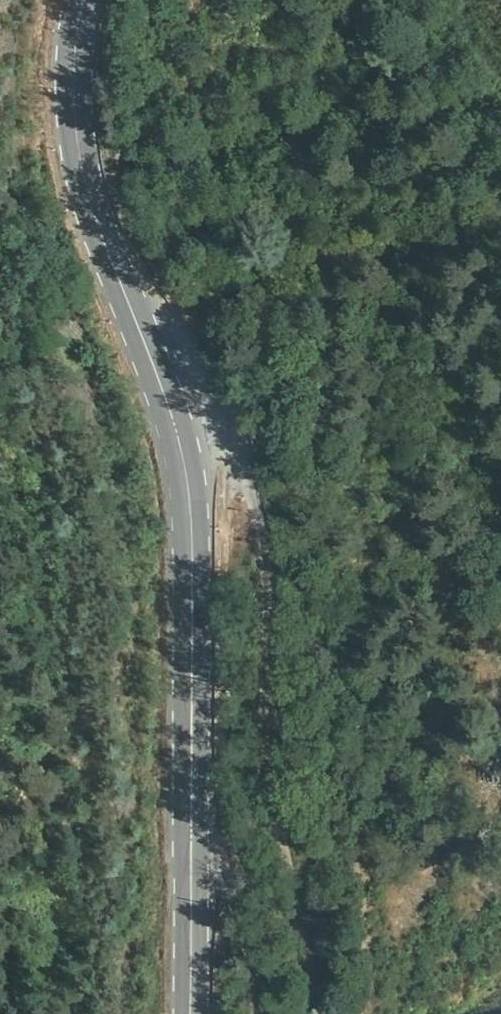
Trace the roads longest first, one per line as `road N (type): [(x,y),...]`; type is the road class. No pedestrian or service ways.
road 1 (primary): [(195,1013),(190,471),(87,163),(80,58),(88,0)]
road 2 (track): [(500,472),(389,347),(319,1000)]
road 3 (track): [(319,1000),(264,733),(267,540),(251,472),(190,471)]

